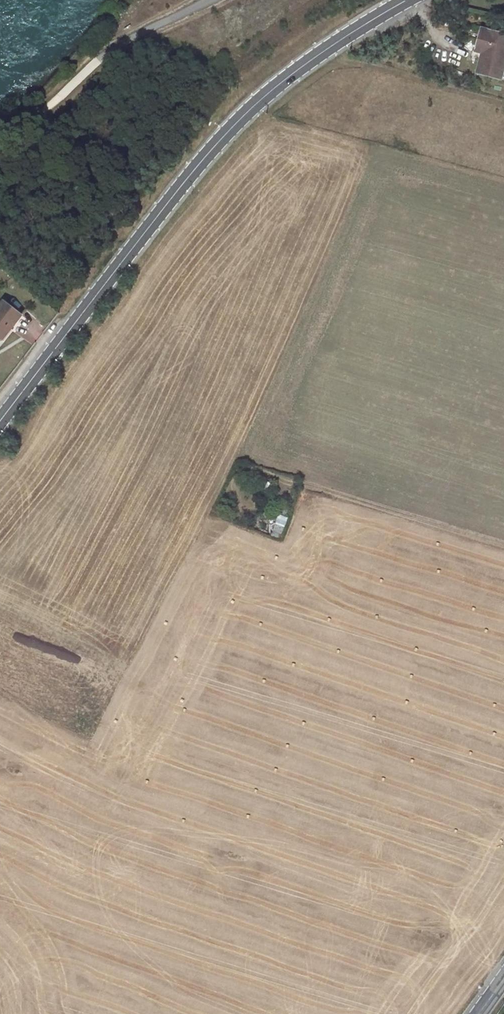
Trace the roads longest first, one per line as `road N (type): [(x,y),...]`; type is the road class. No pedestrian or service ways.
road 1 (secondary): [(413,0),(304,66),(224,139),(0,422)]

